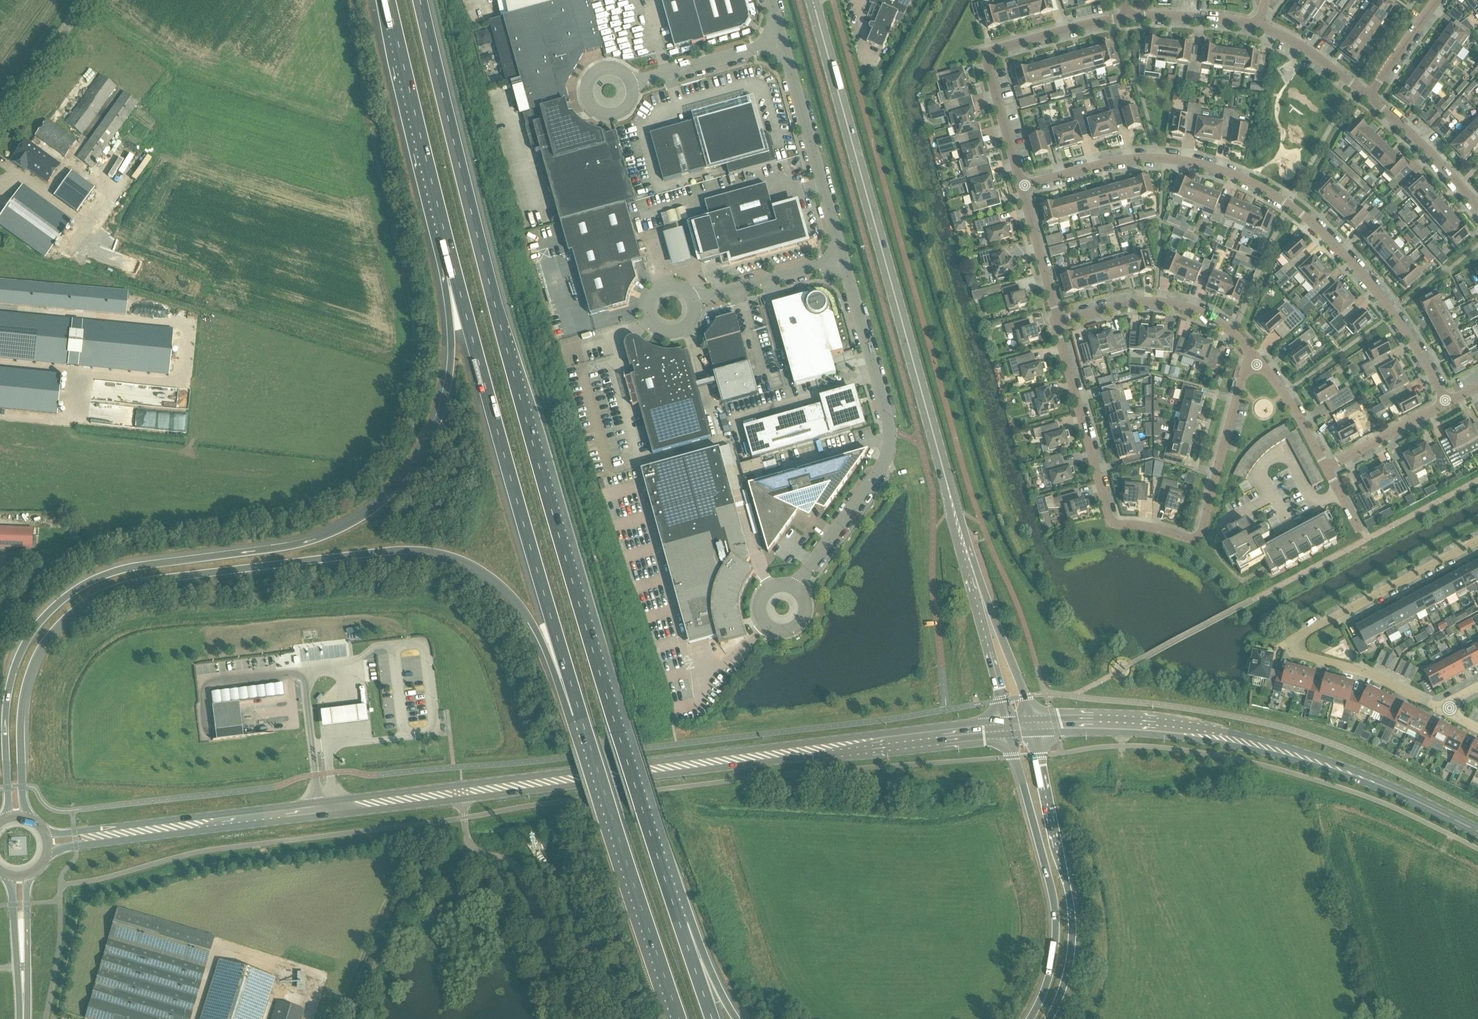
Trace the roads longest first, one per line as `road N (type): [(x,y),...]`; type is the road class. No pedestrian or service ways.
road 1 (motorway): [(680,926),(536,455),(420,0)]
road 2 (motorway): [(453,266),(442,412),(420,458),(378,506),(314,541),(104,575),(37,625),(7,696),(8,818)]
road 3 (motorway): [(24,817),(22,713),(34,661),(78,608),(131,584),(384,551),(465,561),(524,611),(580,715)]
road 4 (secondary): [(964,547),(813,0)]
road 5 (primary): [(461,793),(1006,728)]
road 6 (residential): [(1449,400),(1360,270),(1290,205),(1233,173),(1198,163),(1124,160),(1023,186)]
road 7 (motorway): [(453,266),(580,715)]
road 8 (secondary): [(1477,833),(1400,794),(1258,745),(1151,725),(1033,725)]
road 9 (primary): [(48,842),(461,793)]
road 10 (unclassified): [(796,590),(892,441),(844,261)]
road 11 (motorway): [(580,715),(682,1018)]
road 12 (motorway): [(1006,728),(1056,921),(1047,982),(1029,1018)]
road 13 (residential): [(1202,531),(1191,539),(1110,518),(1058,321)]
road 14 (motorway): [(1051,1018),(1074,933),(1033,725)]
road 15 (residential): [(1023,186),(992,57),(1128,18)]
road 16 (motorway): [(389,0),(453,266)]
road 17 (unclassified): [(585,1018),(521,871),(470,847),(461,793)]
road 18 (unclassified): [(844,261),(783,43)]
road 19 (residential): [(1257,361),(1222,325),(1181,305),(1144,301),(1058,321)]
road 20 (track): [(353,1018),(406,896),(464,871),(470,847)]
road 21 (residential): [(1477,542),(1297,639)]
road 22 (secondary): [(1033,725),(964,547)]
road 23 (secondary): [(964,547),(1006,728)]
road 24 (residential): [(1202,531),(1240,387),(1257,361)]
road 25 (residential): [(1448,711),(1362,670),(1302,655),(1297,639)]
road 26 (unclassified): [(631,85),(783,43)]
road 27 (unclassified): [(693,302),(844,261)]
road 28 (tertiary): [(23,1018),(19,876)]
road 29 (unclassified): [(0,115),(84,2)]
road 30 (residential): [(1327,469),(1449,400)]
road 31 (residential): [(1058,321),(1023,186)]
road 32 (residential): [(1128,18),(1260,25)]
road 33 (residential): [(1260,25),(1369,98)]
road 34 (residential): [(1327,469),(1257,361)]
road 35 (residential): [(1369,98),(1462,186)]

